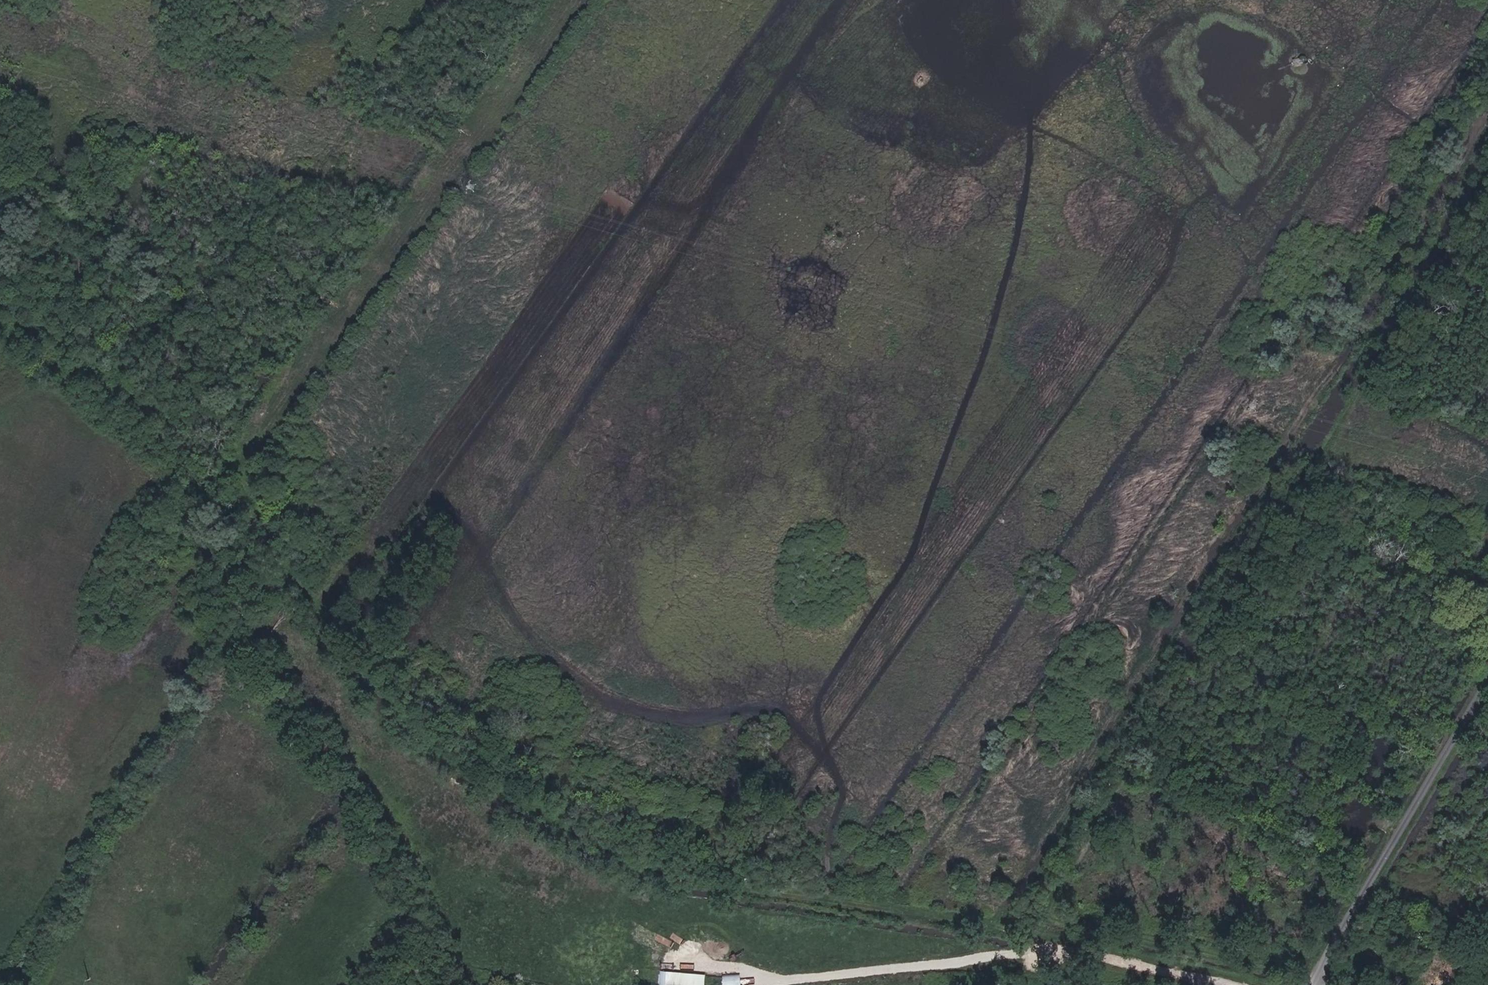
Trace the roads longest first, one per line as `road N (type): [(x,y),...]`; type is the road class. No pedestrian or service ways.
road 1 (residential): [(1487,700),(1322,984)]
road 2 (residential): [(1251,984),(1092,956)]

